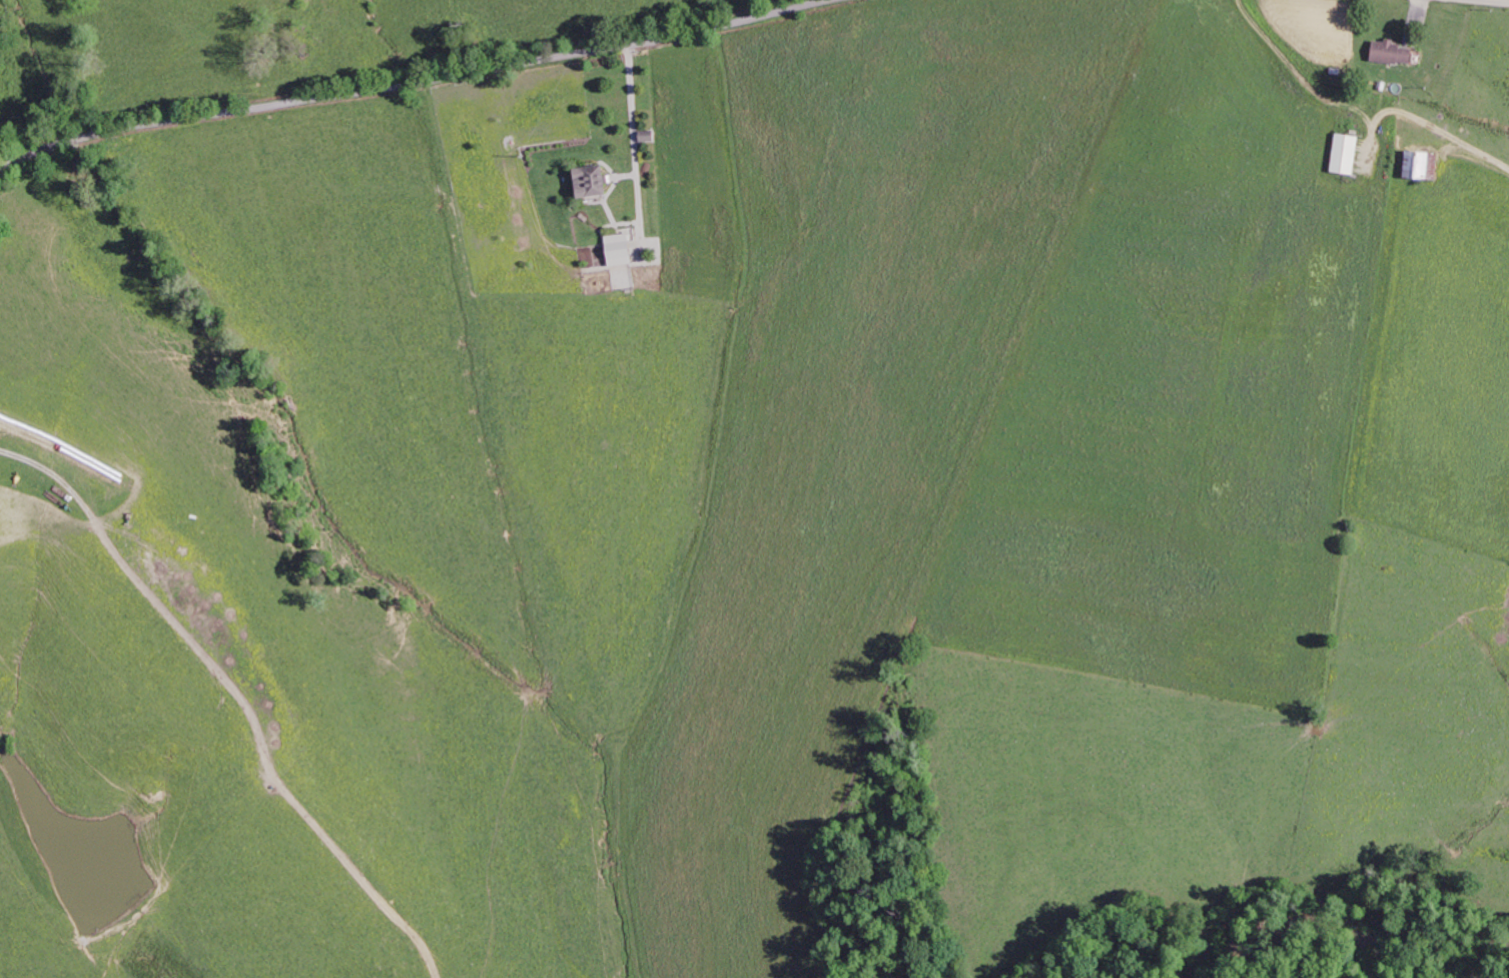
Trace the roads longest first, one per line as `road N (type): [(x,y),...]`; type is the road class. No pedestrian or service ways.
road 1 (residential): [(833,0),(605,52),(89,134),(40,148),(0,173)]

